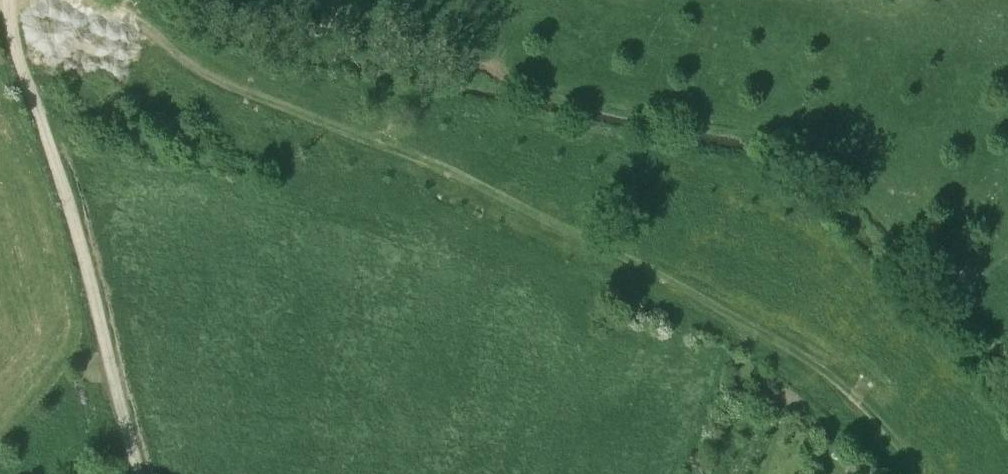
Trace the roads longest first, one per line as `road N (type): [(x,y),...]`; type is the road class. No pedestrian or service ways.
road 1 (track): [(136,473),(52,163),(17,66),(10,0)]

